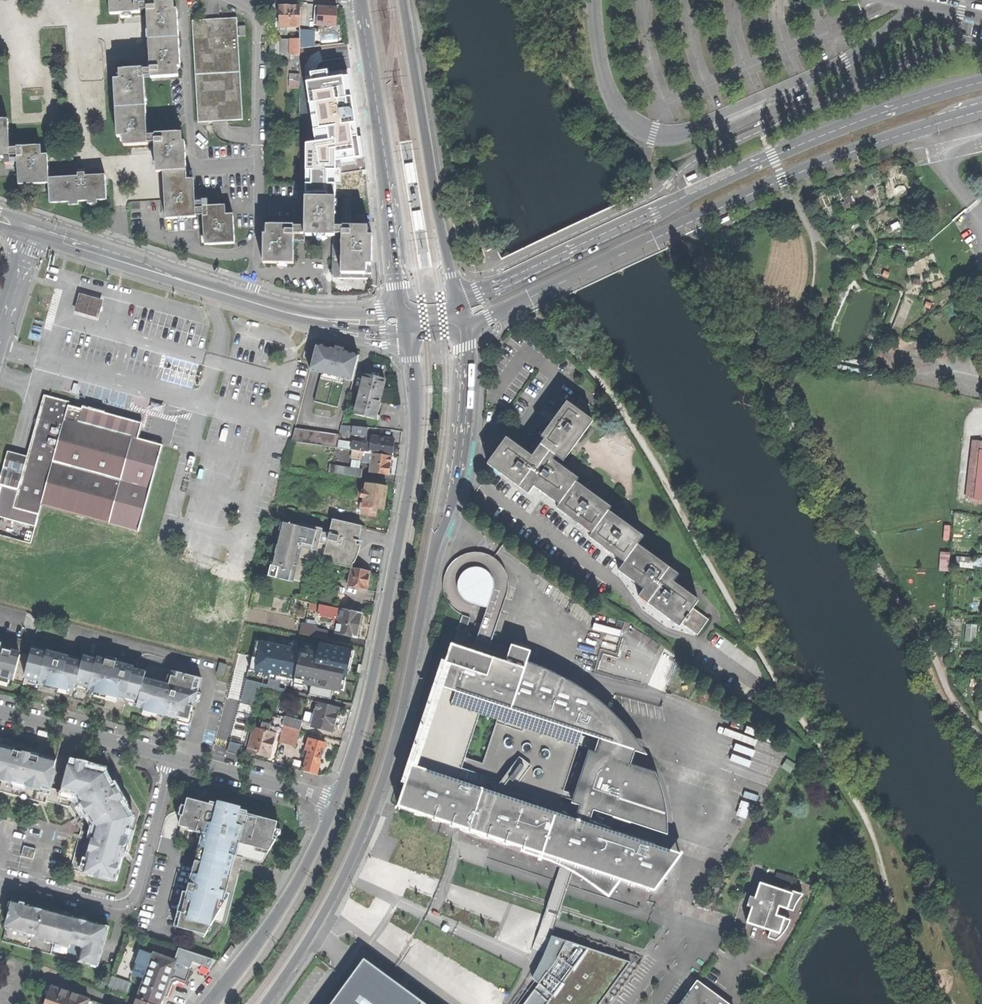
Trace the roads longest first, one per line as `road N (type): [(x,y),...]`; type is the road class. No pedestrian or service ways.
road 1 (primary): [(262,1003),(337,888),(391,750),(456,467),(466,345)]
road 2 (secondary): [(981,83),(848,124),(457,301)]
road 3 (secondary): [(484,318),(782,180),(981,110)]
road 4 (primary): [(411,354),(415,446),(401,538),(338,800)]
road 5 (primary): [(361,0),(403,310)]
road 6 (primary): [(457,301),(404,0)]
road 7 (residential): [(173,759),(130,902),(0,875)]
road 8 (secondary): [(35,229),(302,317)]
road 9 (primary): [(338,800),(296,884),(208,1003)]
road 10 (residential): [(0,712),(173,759)]
road 11 (residential): [(173,759),(338,800)]

